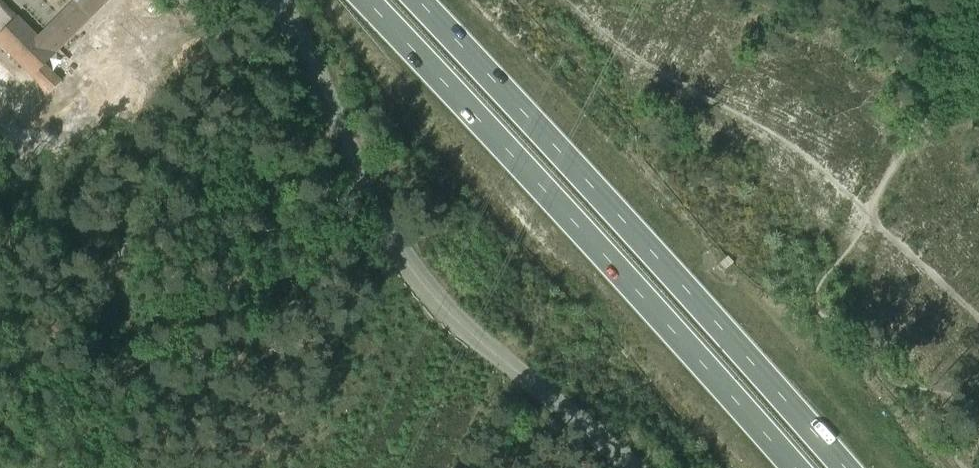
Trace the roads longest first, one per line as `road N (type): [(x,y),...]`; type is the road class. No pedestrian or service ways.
road 1 (trunk): [(846,467),(418,0)]
road 2 (trunk): [(368,0),(795,467)]
road 3 (unclassified): [(638,467),(507,362),(415,272),(372,200),(278,0)]
road 4 (track): [(956,42),(832,269)]

